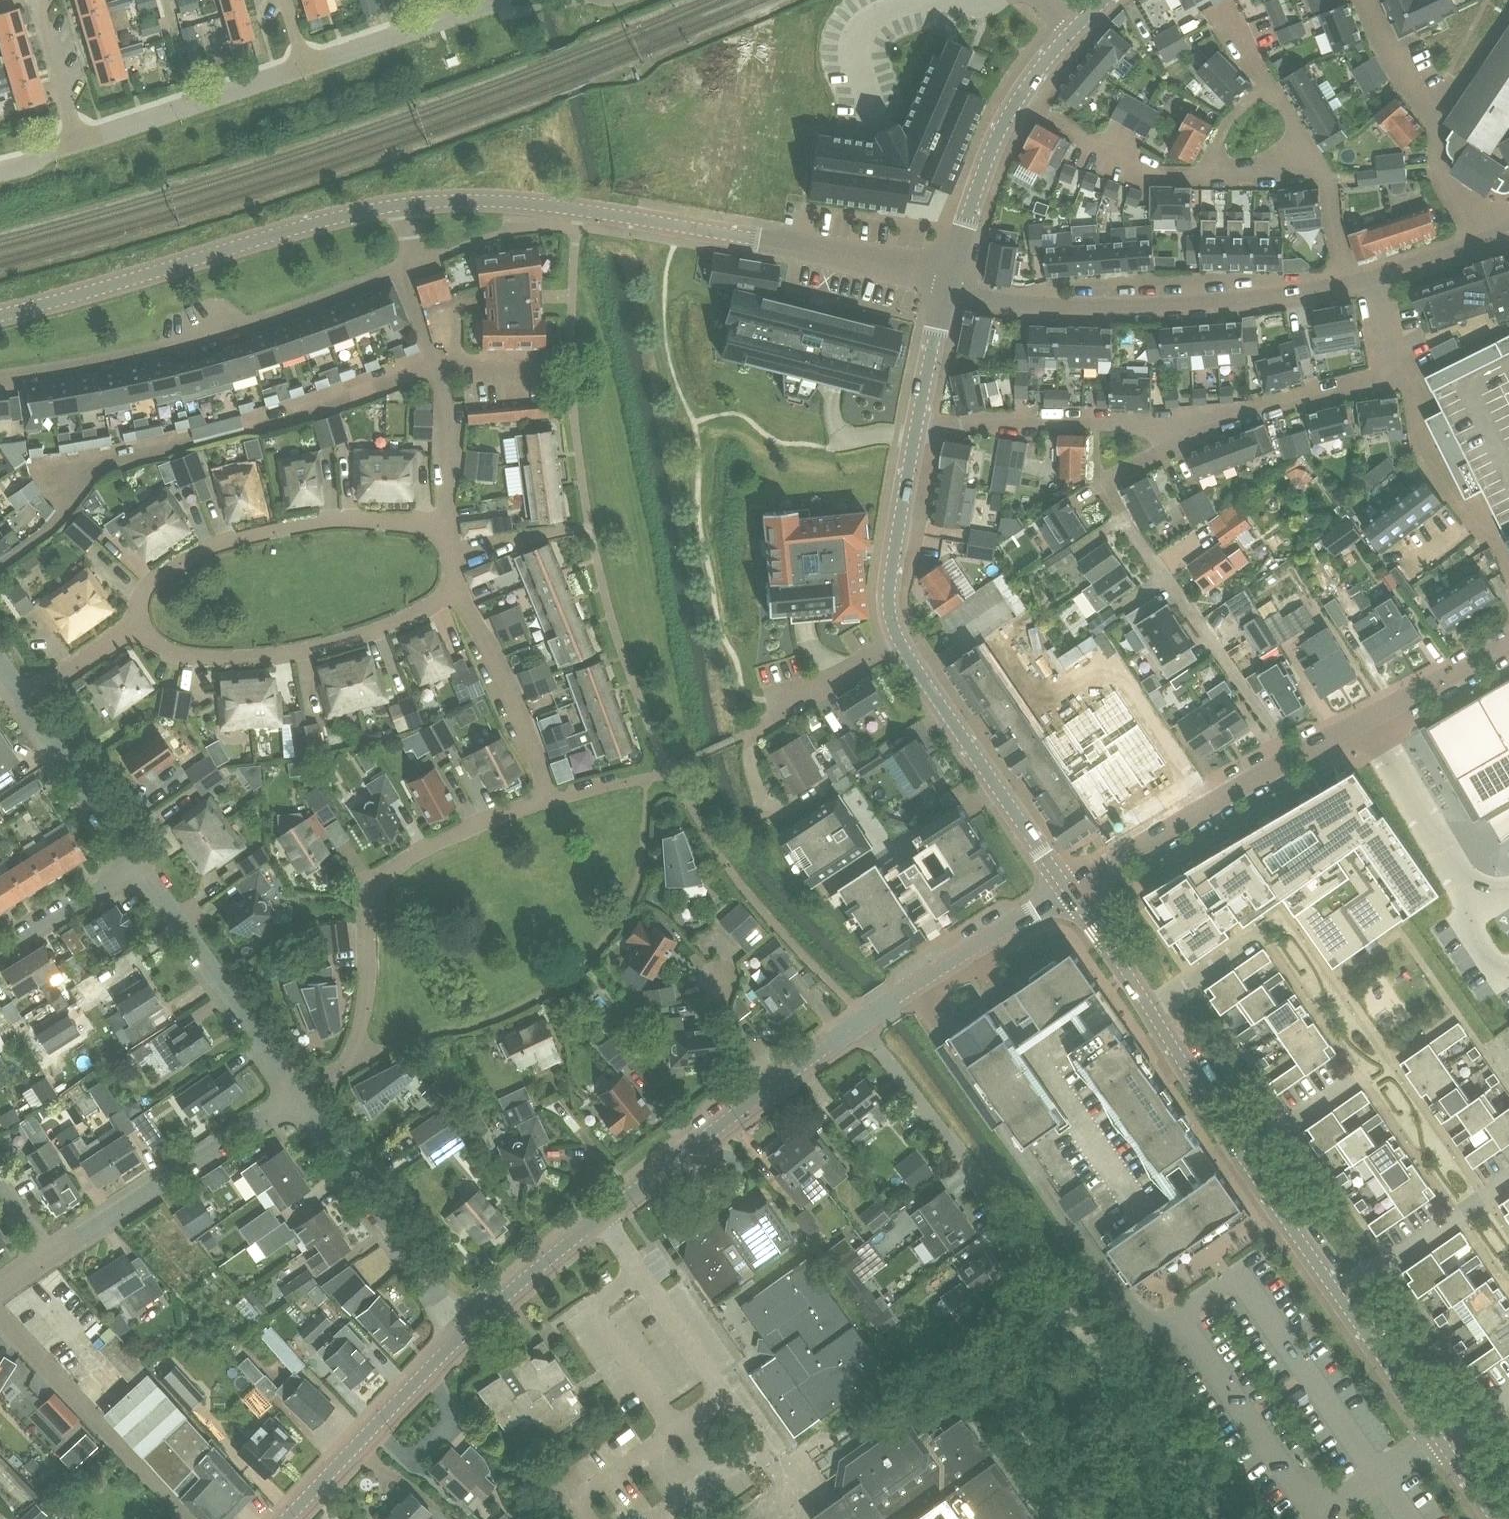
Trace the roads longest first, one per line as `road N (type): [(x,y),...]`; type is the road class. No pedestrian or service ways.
road 1 (residential): [(1213,1518),(862,1021)]
road 2 (tertiary): [(949,273),(576,209),(408,203)]
road 3 (residential): [(296,1095),(356,1051),(370,909),(390,871),(438,841),(548,800)]
road 4 (tertiary): [(408,203),(306,225),(0,315)]
road 5 (residential): [(0,380),(193,344),(398,273)]
road 6 (residential): [(1346,284),(1149,309),(1034,308),(944,292)]
road 7 (residential): [(138,626),(150,583),(220,543),(355,520),(442,534)]
road 8 (residential): [(138,626),(188,656),(285,654),(370,630),(454,588)]
road 9 (residential): [(1291,759),(1112,503),(1109,487)]
road 10 (tertiary): [(603,1217),(862,1021)]
road 11 (residential): [(1171,420),(1265,409),(1387,375),(1370,280)]
road 12 (tertiary): [(1068,889),(899,640)]
road 13 (residential): [(47,1255),(296,1095)]
road 14 (residential): [(459,1333),(296,1095)]
road 15 (residential): [(296,1095),(139,865)]
road 16 (residential): [(1364,0),(1424,100),(1441,177),(1481,243)]
road 17 (residential): [(442,534),(442,395),(398,273)]
road 18 (residential): [(1068,889),(1291,759)]
road 19 (residential): [(917,425),(1171,420)]
road 20 (tertiary): [(286,1518),(459,1333)]
road 21 (residential): [(1291,759),(1508,644)]
road 22 (tertiary): [(862,1021),(1068,889)]
road 23 (residential): [(77,141),(304,65)]
road 24 (residential): [(548,800),(509,689),(454,588)]
road 25 (tertiary): [(899,640),(889,599),(917,425)]
road 26 (residential): [(1019,99),(1135,167),(1209,173)]
road 27 (residential): [(1508,1181),(1340,1297)]
road 28 (residential): [(675,1430),(598,1314),(603,1298),(640,1273)]
road 29 (residential): [(139,865),(25,701)]
road 30 (residential): [(304,65),(492,0)]
road 31 (tertiary): [(949,273),(986,164),(1019,99)]
road 32 (tertiary): [(459,1333),(603,1217)]
road 33 (tertiary): [(1440,1440),(1340,1297)]
road 34 (residential): [(724,1395),(751,1434),(750,1452),(661,1514)]
road 35 (tertiary): [(1242,1157),(1151,1010)]
road 36 (tertiary): [(1340,1297),(1242,1157)]
road 37 (residential): [(899,640),(755,729)]
road 38 (residential): [(0,951),(139,865)]
road 39 (residential): [(77,141),(37,6),(42,0)]
road 40 (residential): [(640,1273),(724,1395)]
road 41 (tertiary): [(1151,1010),(1068,889)]
road 42 (residential): [(1242,1157),(1360,1074)]
road 43 (tertiary): [(917,425),(944,292)]
road 44 (residential): [(25,701),(138,626)]
road 45 (residential): [(1151,1010),(1261,934)]
road 46 (residential): [(587,1518),(587,1493),(675,1430)]
road 47 (residential): [(1314,156),(1346,284)]
road 48 (tertiary): [(1019,99),(1103,0)]

